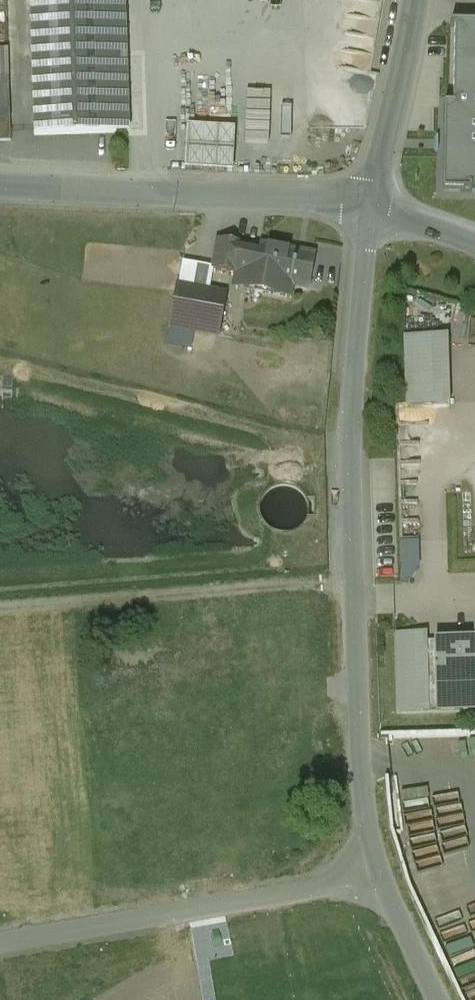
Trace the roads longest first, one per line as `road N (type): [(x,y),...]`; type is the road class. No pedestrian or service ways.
road 1 (unclassified): [(369,204),(348,455),(359,777),(375,882)]
road 2 (residential): [(375,882),(351,895),(0,950)]
road 3 (residential): [(0,181),(369,204)]
road 4 (unclassified): [(420,0),(369,204)]
road 5 (unclassified): [(375,882),(434,999)]

